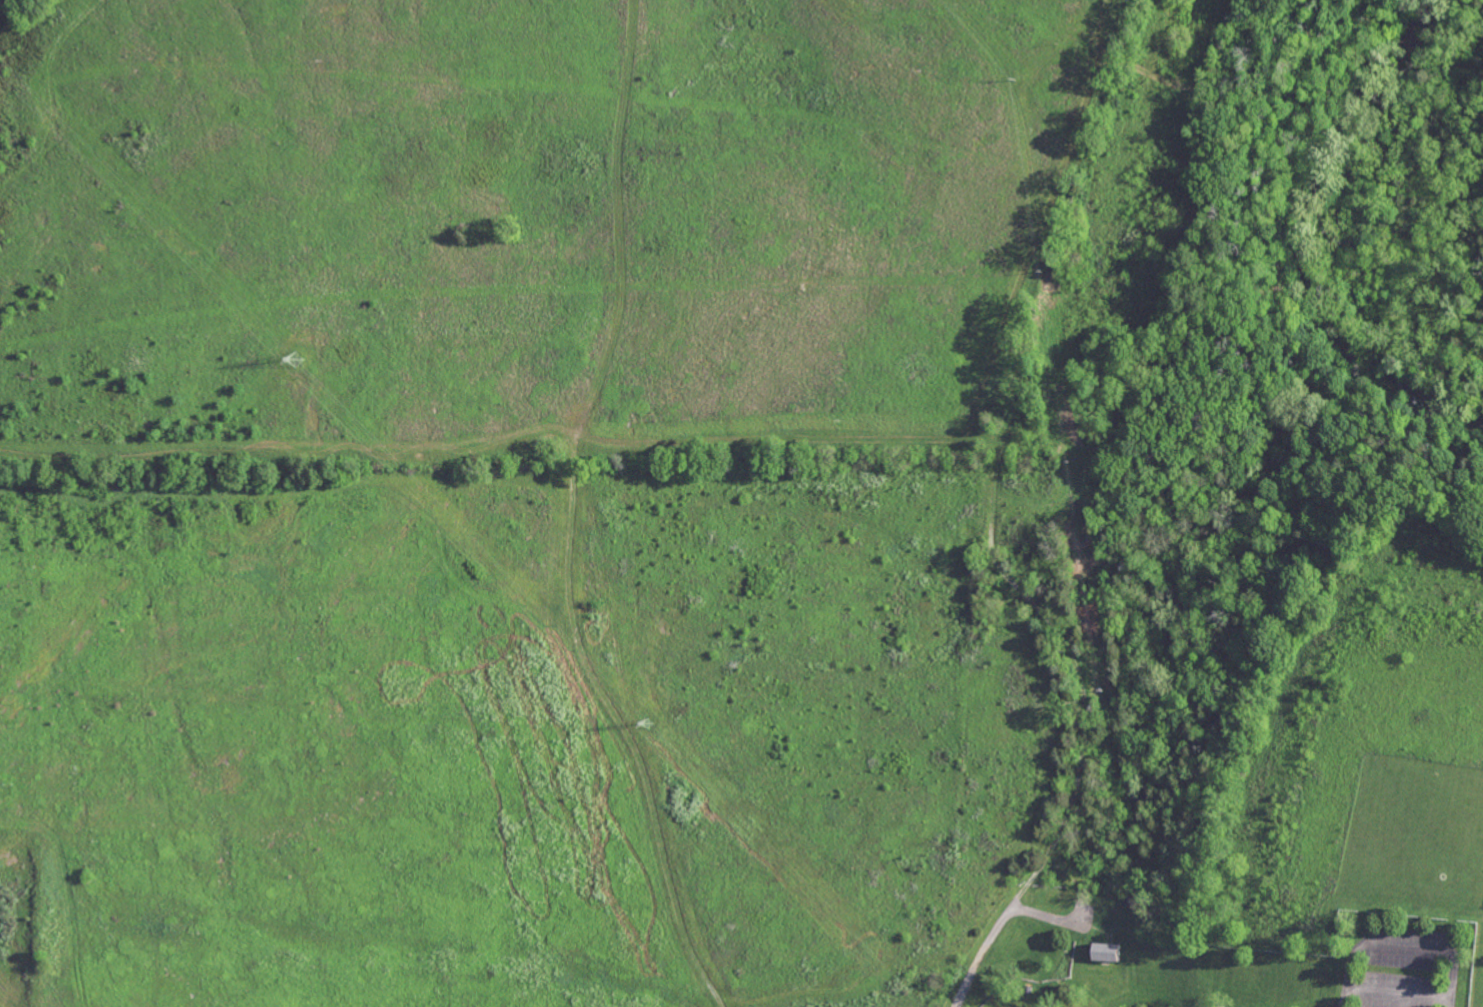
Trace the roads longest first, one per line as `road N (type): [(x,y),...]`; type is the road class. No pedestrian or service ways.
road 1 (residential): [(1446,943),(1374,936),(1349,968),(1342,1006)]
road 2 (residential): [(1029,884),(978,954),(955,1006)]

